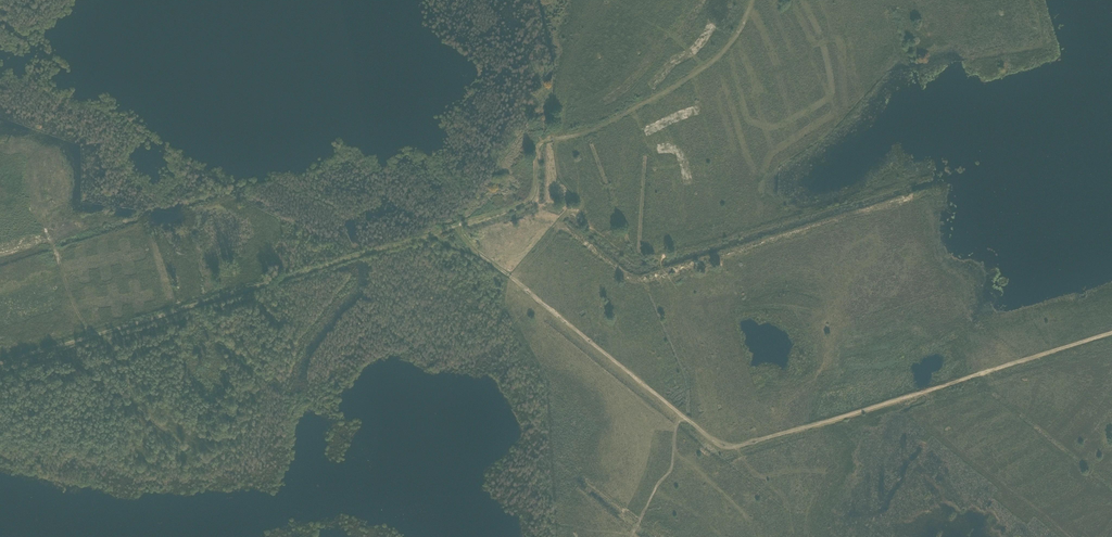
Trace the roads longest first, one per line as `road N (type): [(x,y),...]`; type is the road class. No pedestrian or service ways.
road 1 (track): [(682,416),(477,253),(458,226),(0,364)]
road 2 (track): [(1111,333),(741,446),(721,444),(682,416)]
road 3 (track): [(458,226),(531,199),(540,144),(595,129),(708,64),(733,40),(752,0)]
road 4 (track): [(631,536),(671,470),(682,416)]

